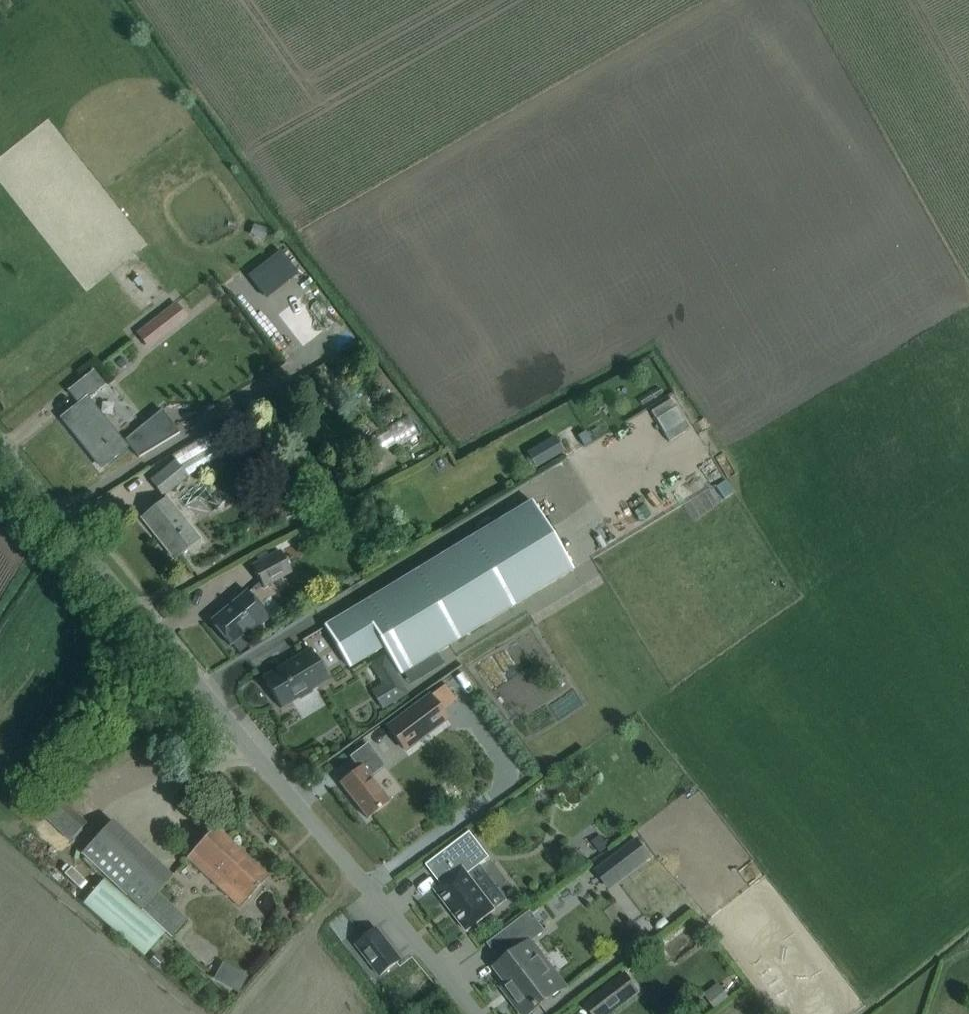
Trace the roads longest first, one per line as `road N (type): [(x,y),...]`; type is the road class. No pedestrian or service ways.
road 1 (unclassified): [(475,1013),(0,444)]

